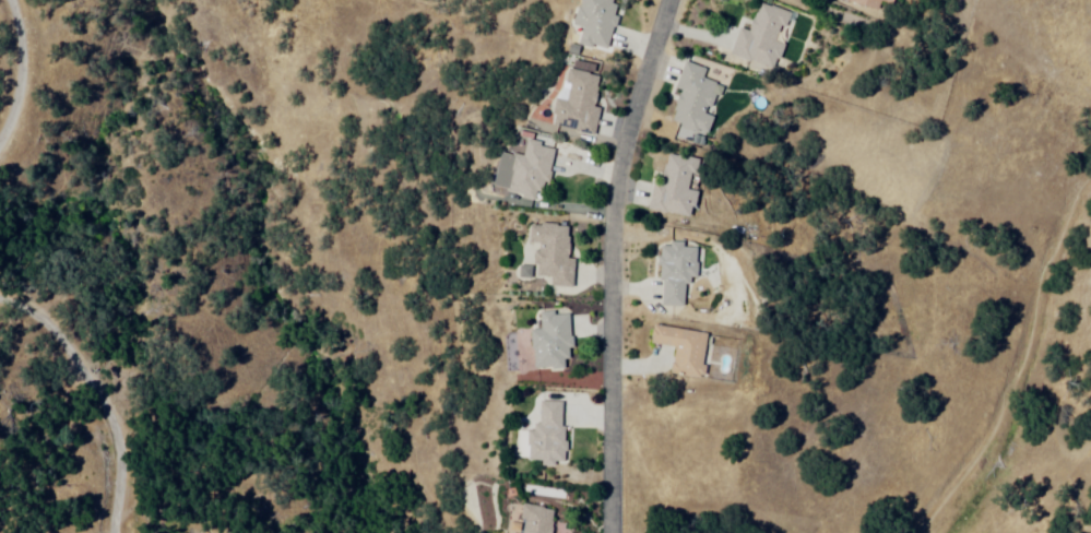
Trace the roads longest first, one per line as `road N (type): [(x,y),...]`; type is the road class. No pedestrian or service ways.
road 1 (residential): [(615,532),(617,198),(630,128),(672,0)]

